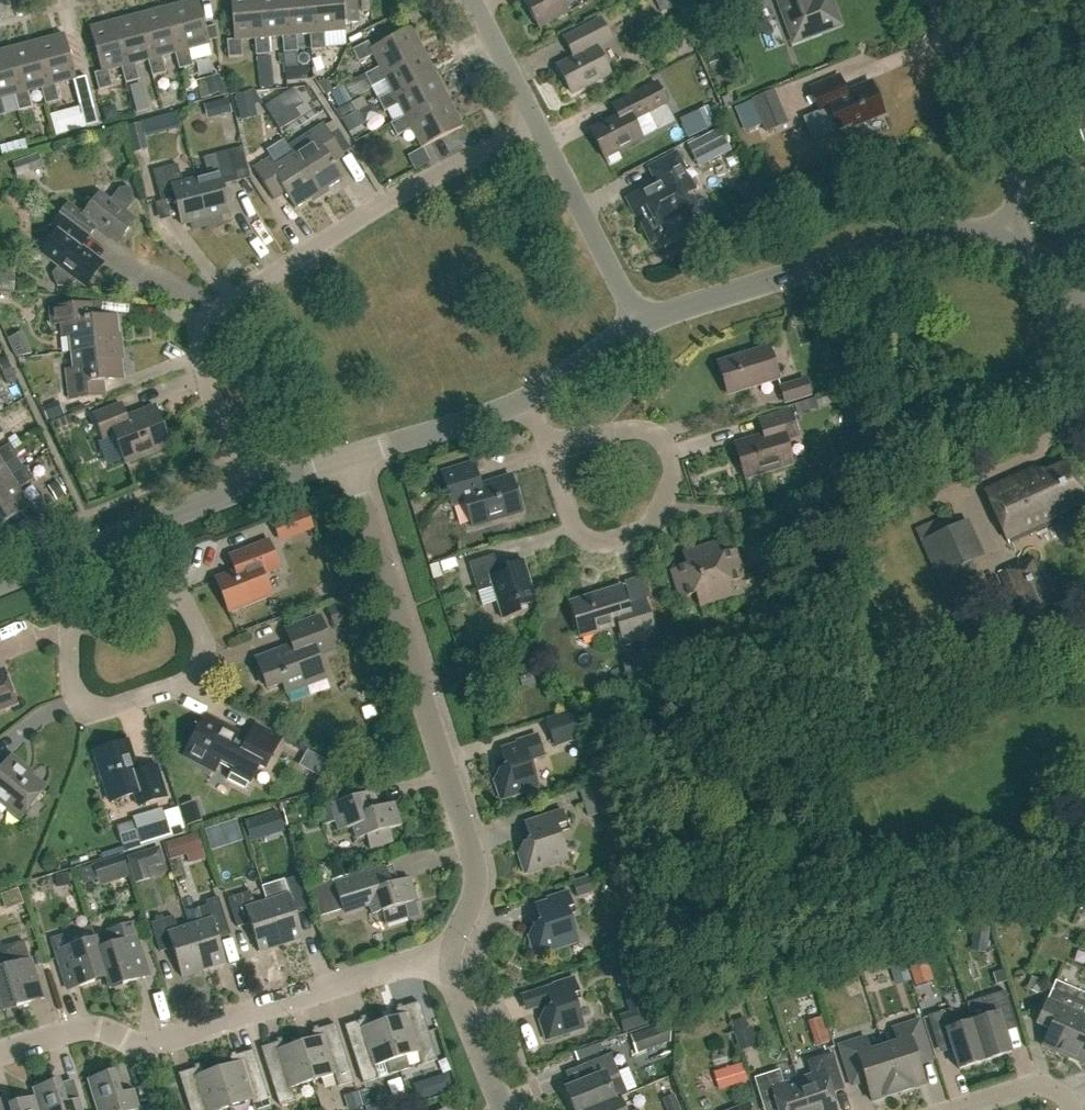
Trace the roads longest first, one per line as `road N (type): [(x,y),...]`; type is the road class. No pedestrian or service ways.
road 1 (residential): [(241,493),(201,370),(201,335),(217,313),(401,193),(536,123)]
road 2 (residential): [(450,958),(471,902),(473,869),(344,459)]
road 3 (residential): [(0,1052),(76,1029),(157,1042),(406,963),(450,958)]
road 4 (residential): [(115,584),(175,592),(205,645),(192,681),(100,713),(85,708),(75,698),(72,632),(87,606)]
road 5 (unclassified): [(641,323),(912,236),(1008,232)]
road 6 (residential): [(549,444),(572,526),(599,543),(615,542),(662,512),(671,455),(647,433),(602,433)]
road 7 (unclassified): [(1008,232),(1019,190),(936,0)]
road 8 (unclassified): [(641,323),(536,123)]
road 9 (unclassified): [(344,459),(525,398)]
road 10 (residential): [(504,1109),(462,1008),(450,958)]
road 11 (unclassified): [(106,545),(241,493)]
road 12 (residential): [(536,123),(473,0)]
road 13 (unclassified): [(525,398),(641,323)]
road 14 (residential): [(1074,1109),(1056,1087),(1032,1085),(953,1109)]

